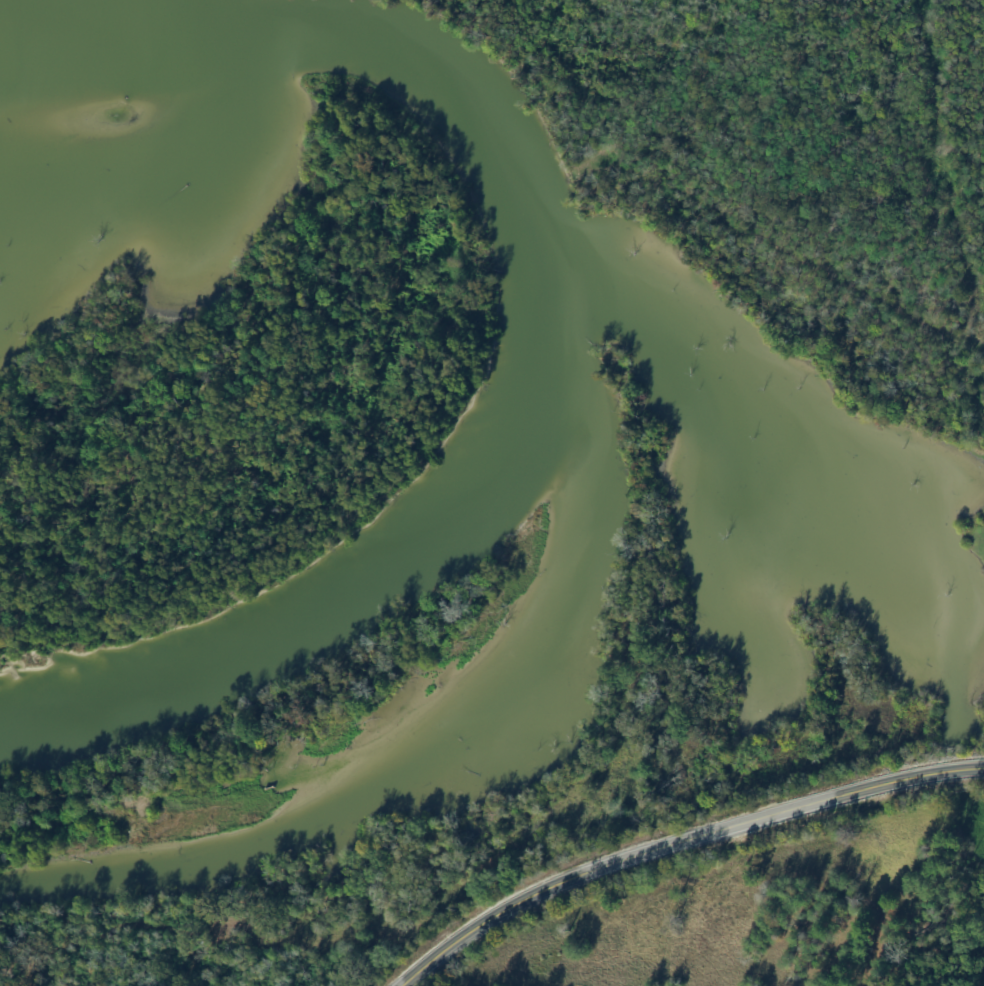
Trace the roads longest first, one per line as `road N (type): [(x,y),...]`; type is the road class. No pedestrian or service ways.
road 1 (secondary): [(403,985),(531,898),(616,864),(917,778),(983,771)]

